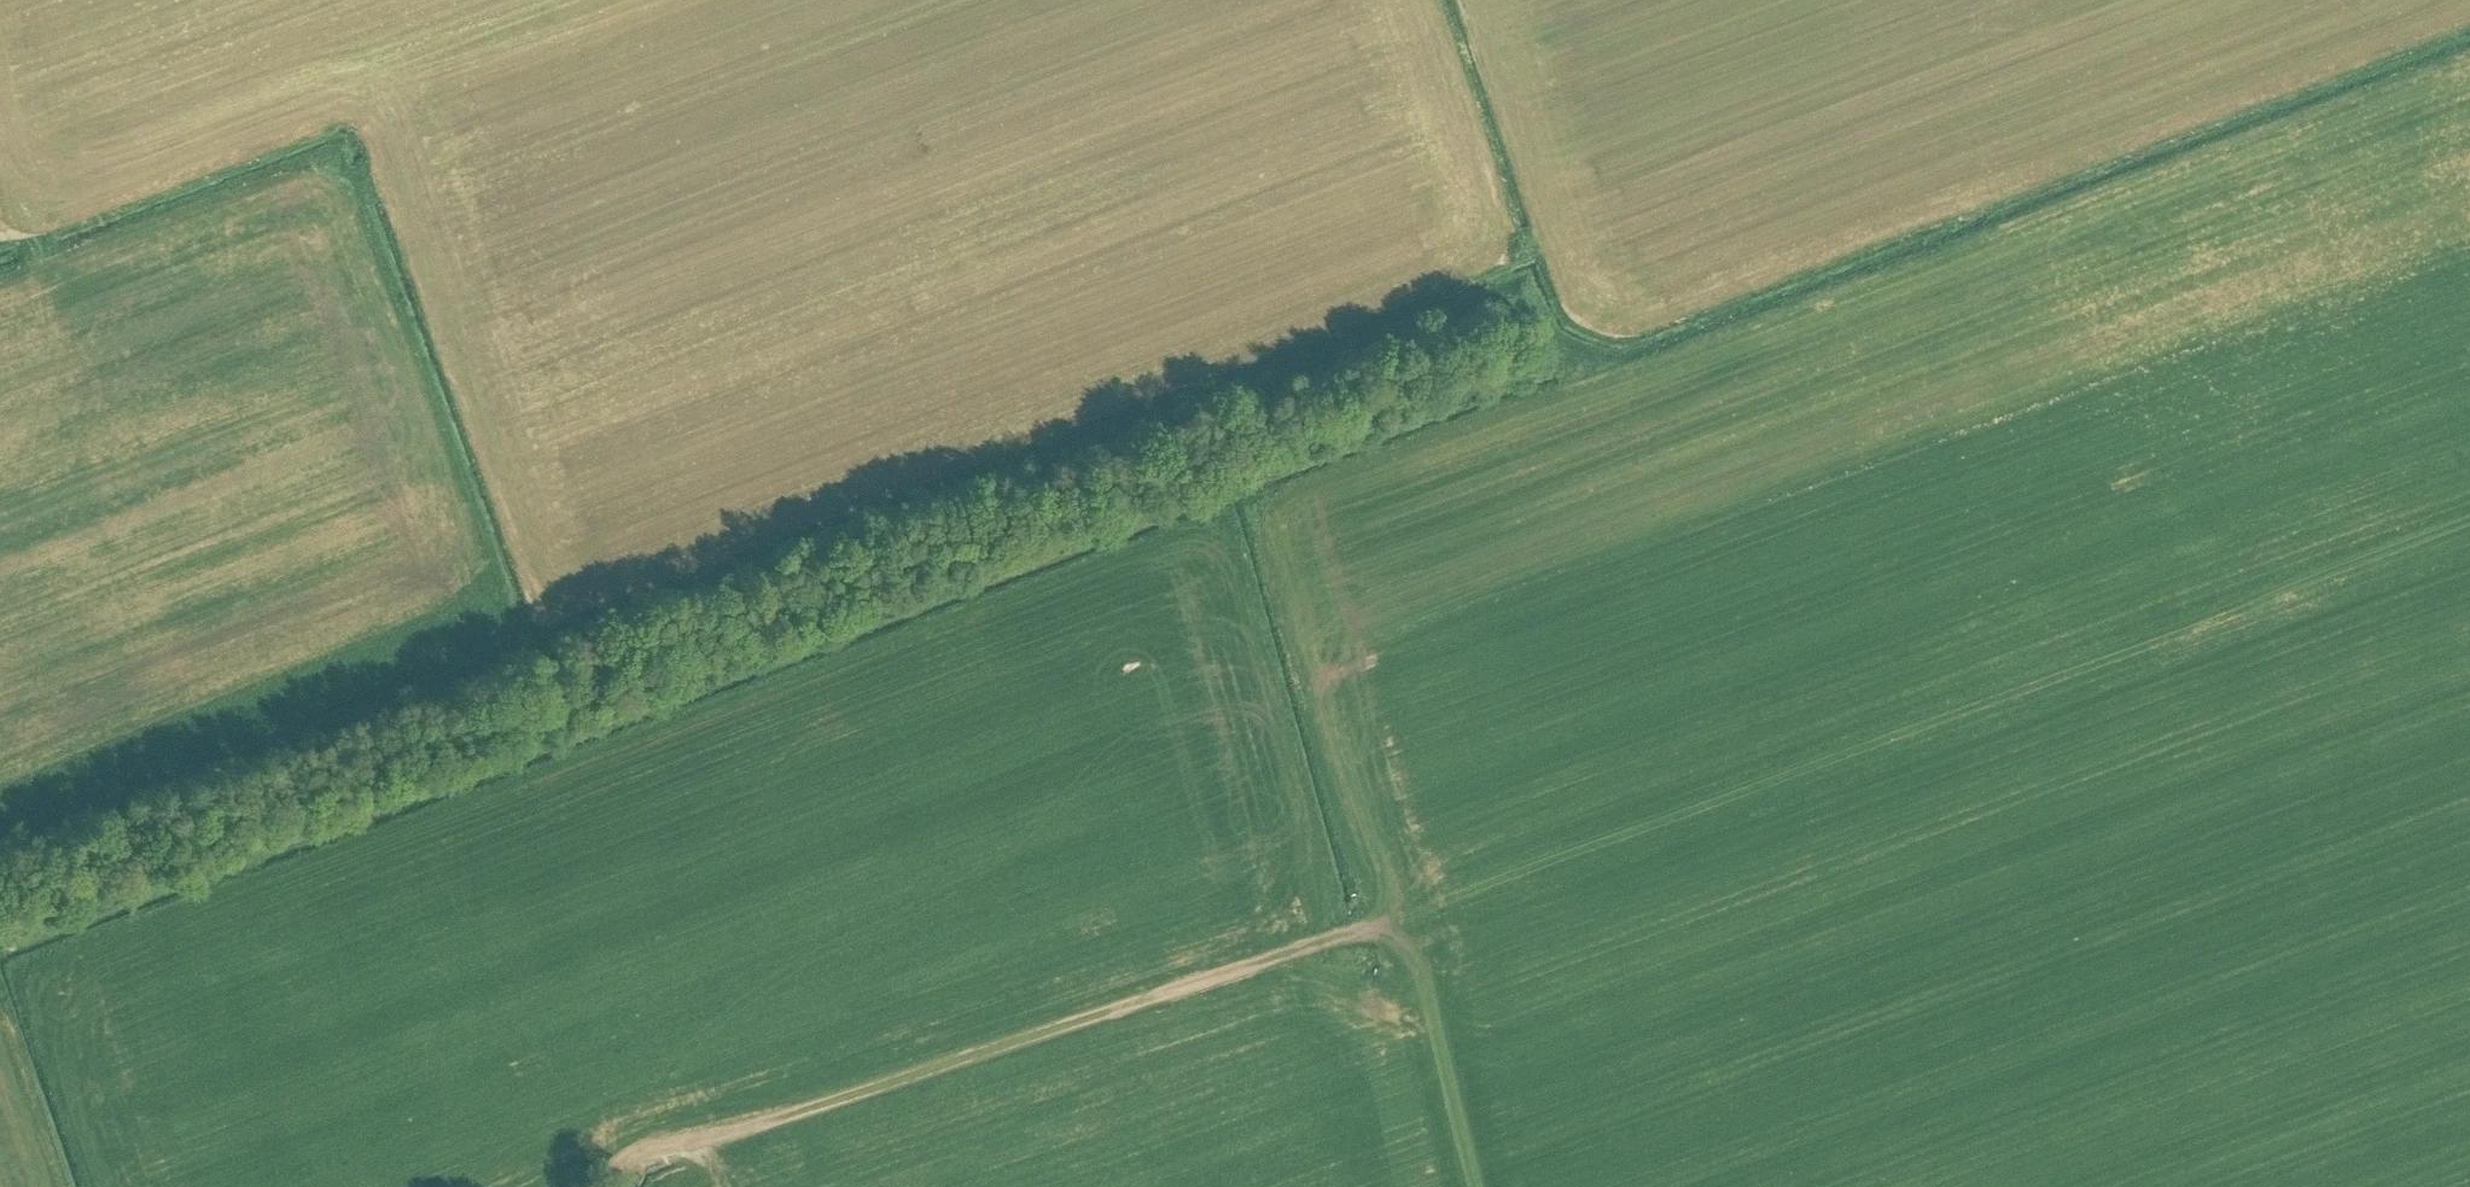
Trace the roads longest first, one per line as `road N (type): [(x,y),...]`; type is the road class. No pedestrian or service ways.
road 1 (track): [(617,1186),(658,1151),(1366,927)]

